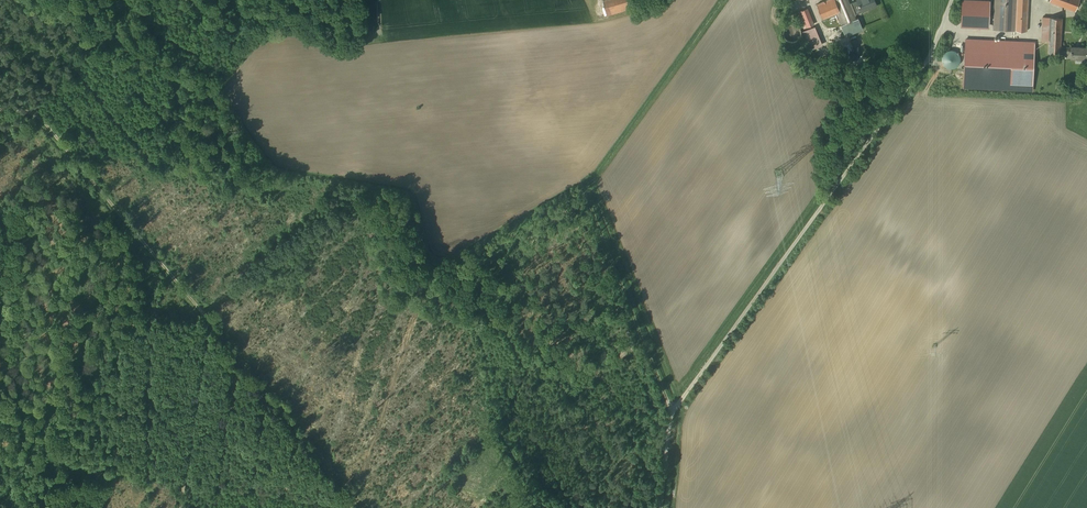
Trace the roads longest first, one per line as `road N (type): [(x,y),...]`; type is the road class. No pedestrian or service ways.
road 1 (unclassified): [(663,507),(681,396),(927,59),(951,0)]
road 2 (track): [(0,107),(22,110),(50,132),(207,318),(180,507)]

